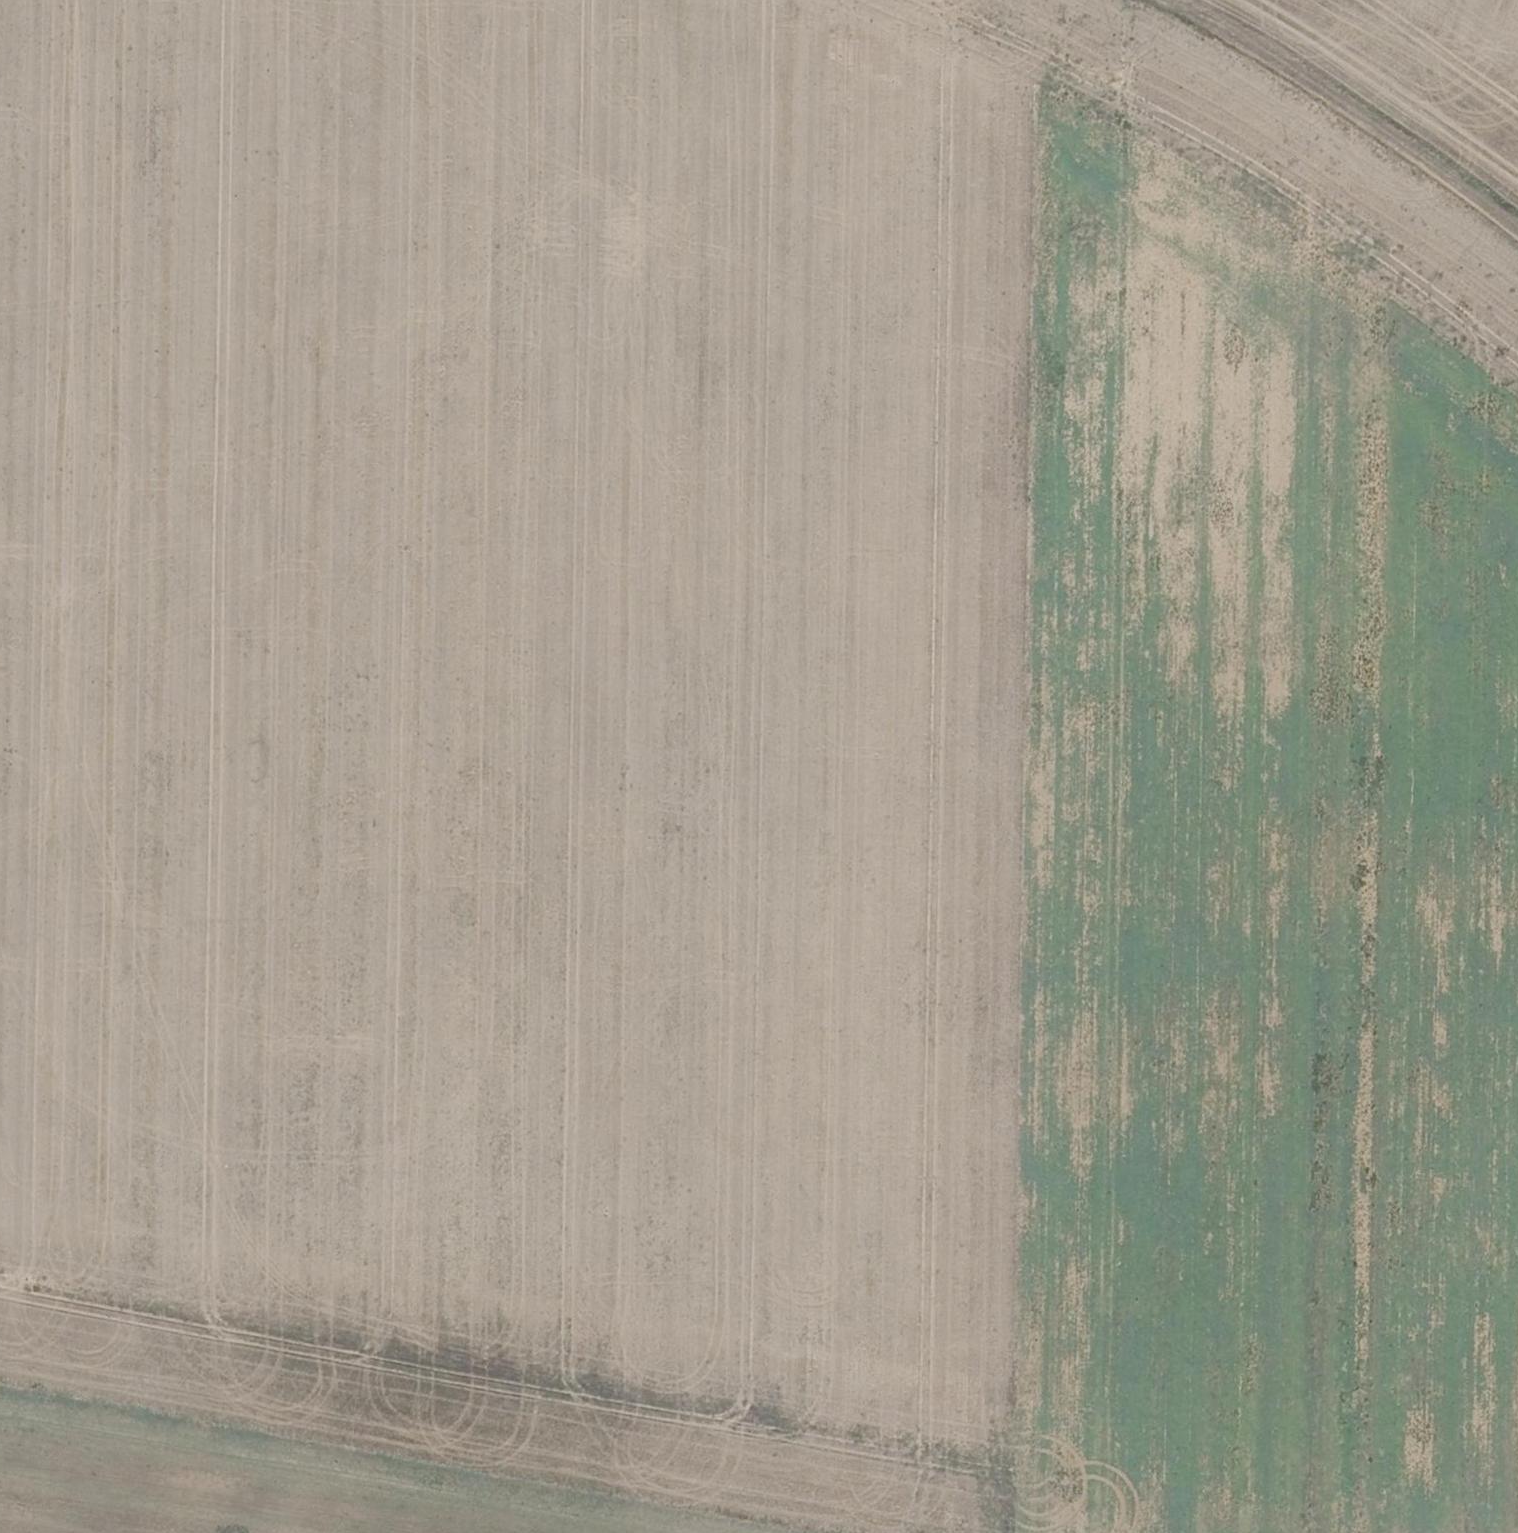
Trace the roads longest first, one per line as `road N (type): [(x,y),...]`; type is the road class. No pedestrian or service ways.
road 1 (track): [(1517,251),(1275,77),(1131,0)]

